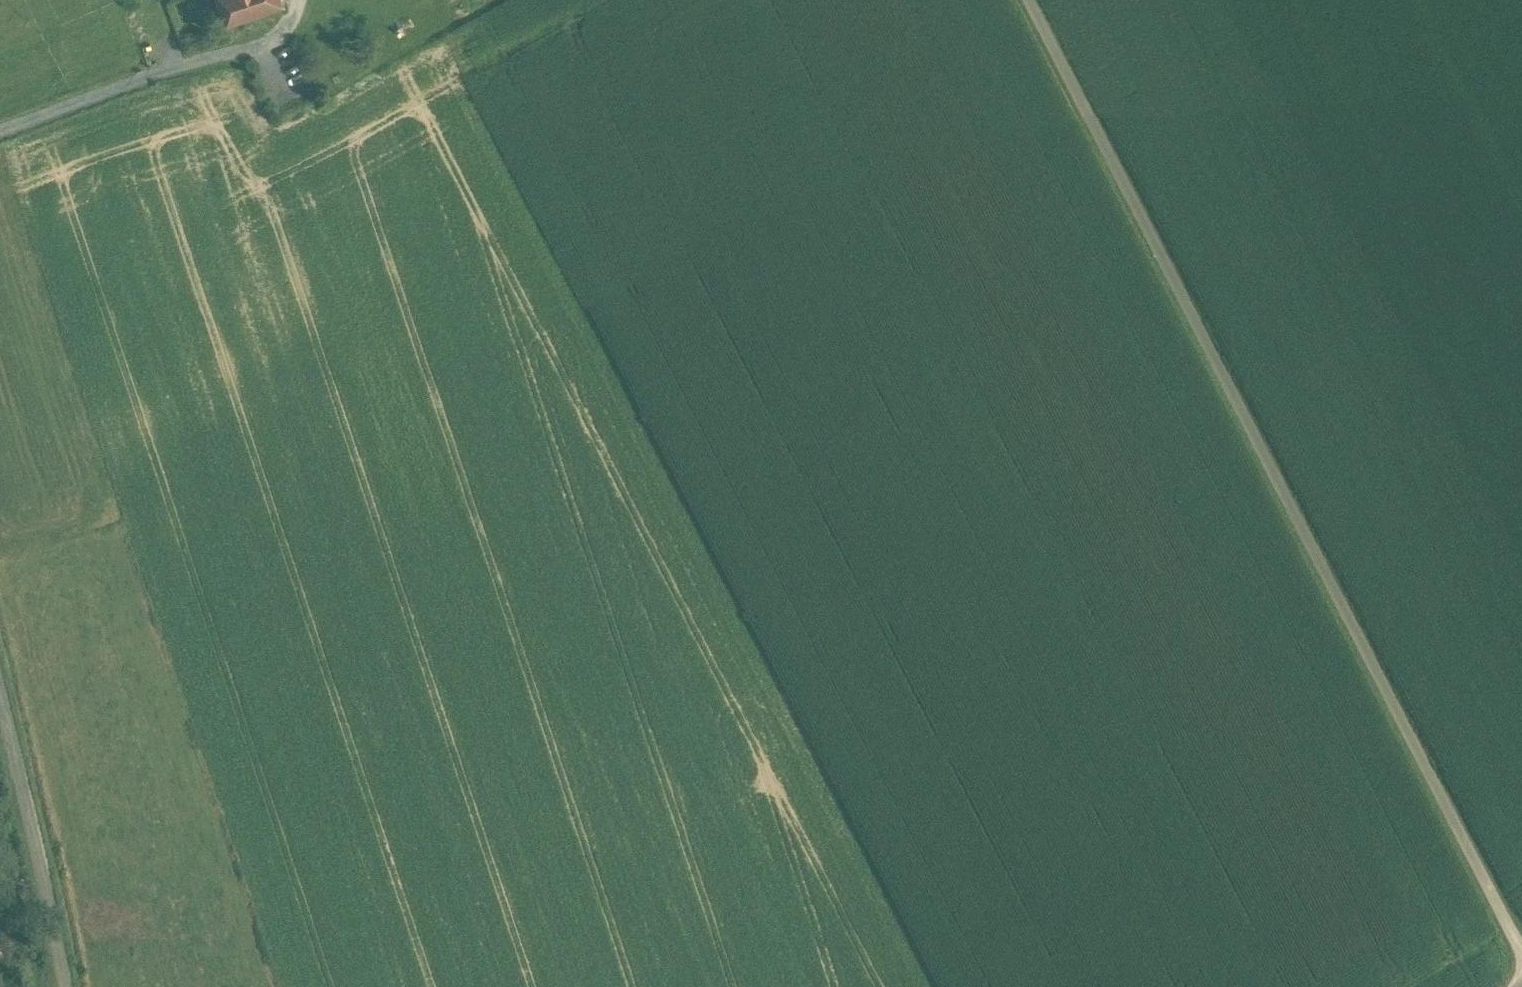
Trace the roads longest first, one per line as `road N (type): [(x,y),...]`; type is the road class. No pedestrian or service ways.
road 1 (track): [(1031,0),(1521,955)]
road 2 (track): [(0,676),(62,986)]
road 3 (track): [(252,48),(0,130)]

